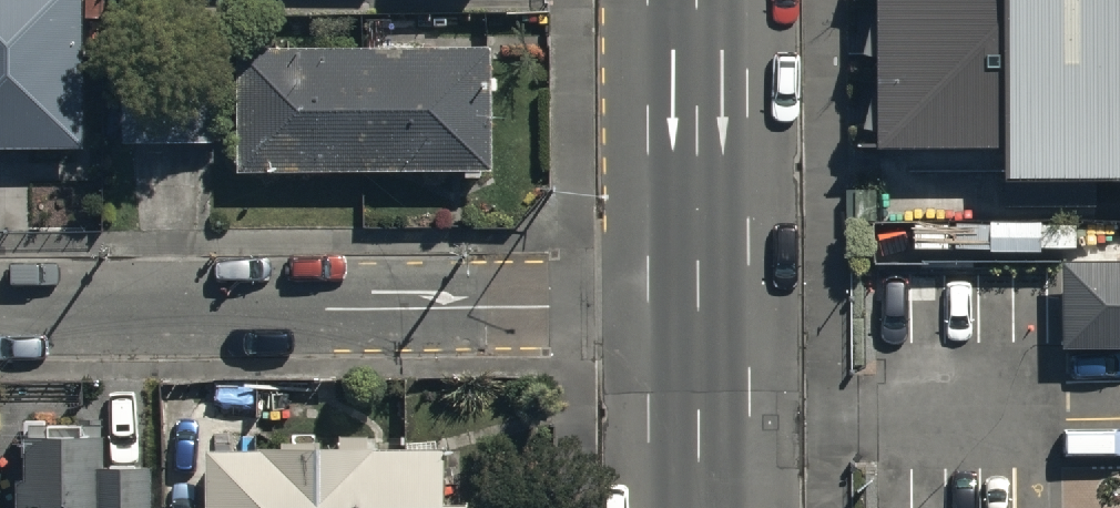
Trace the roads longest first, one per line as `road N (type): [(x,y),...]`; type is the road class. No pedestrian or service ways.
road 1 (residential): [(0,311),(699,305)]
road 2 (secondary): [(697,0),(699,305)]
road 3 (secondary): [(699,305),(700,507)]

